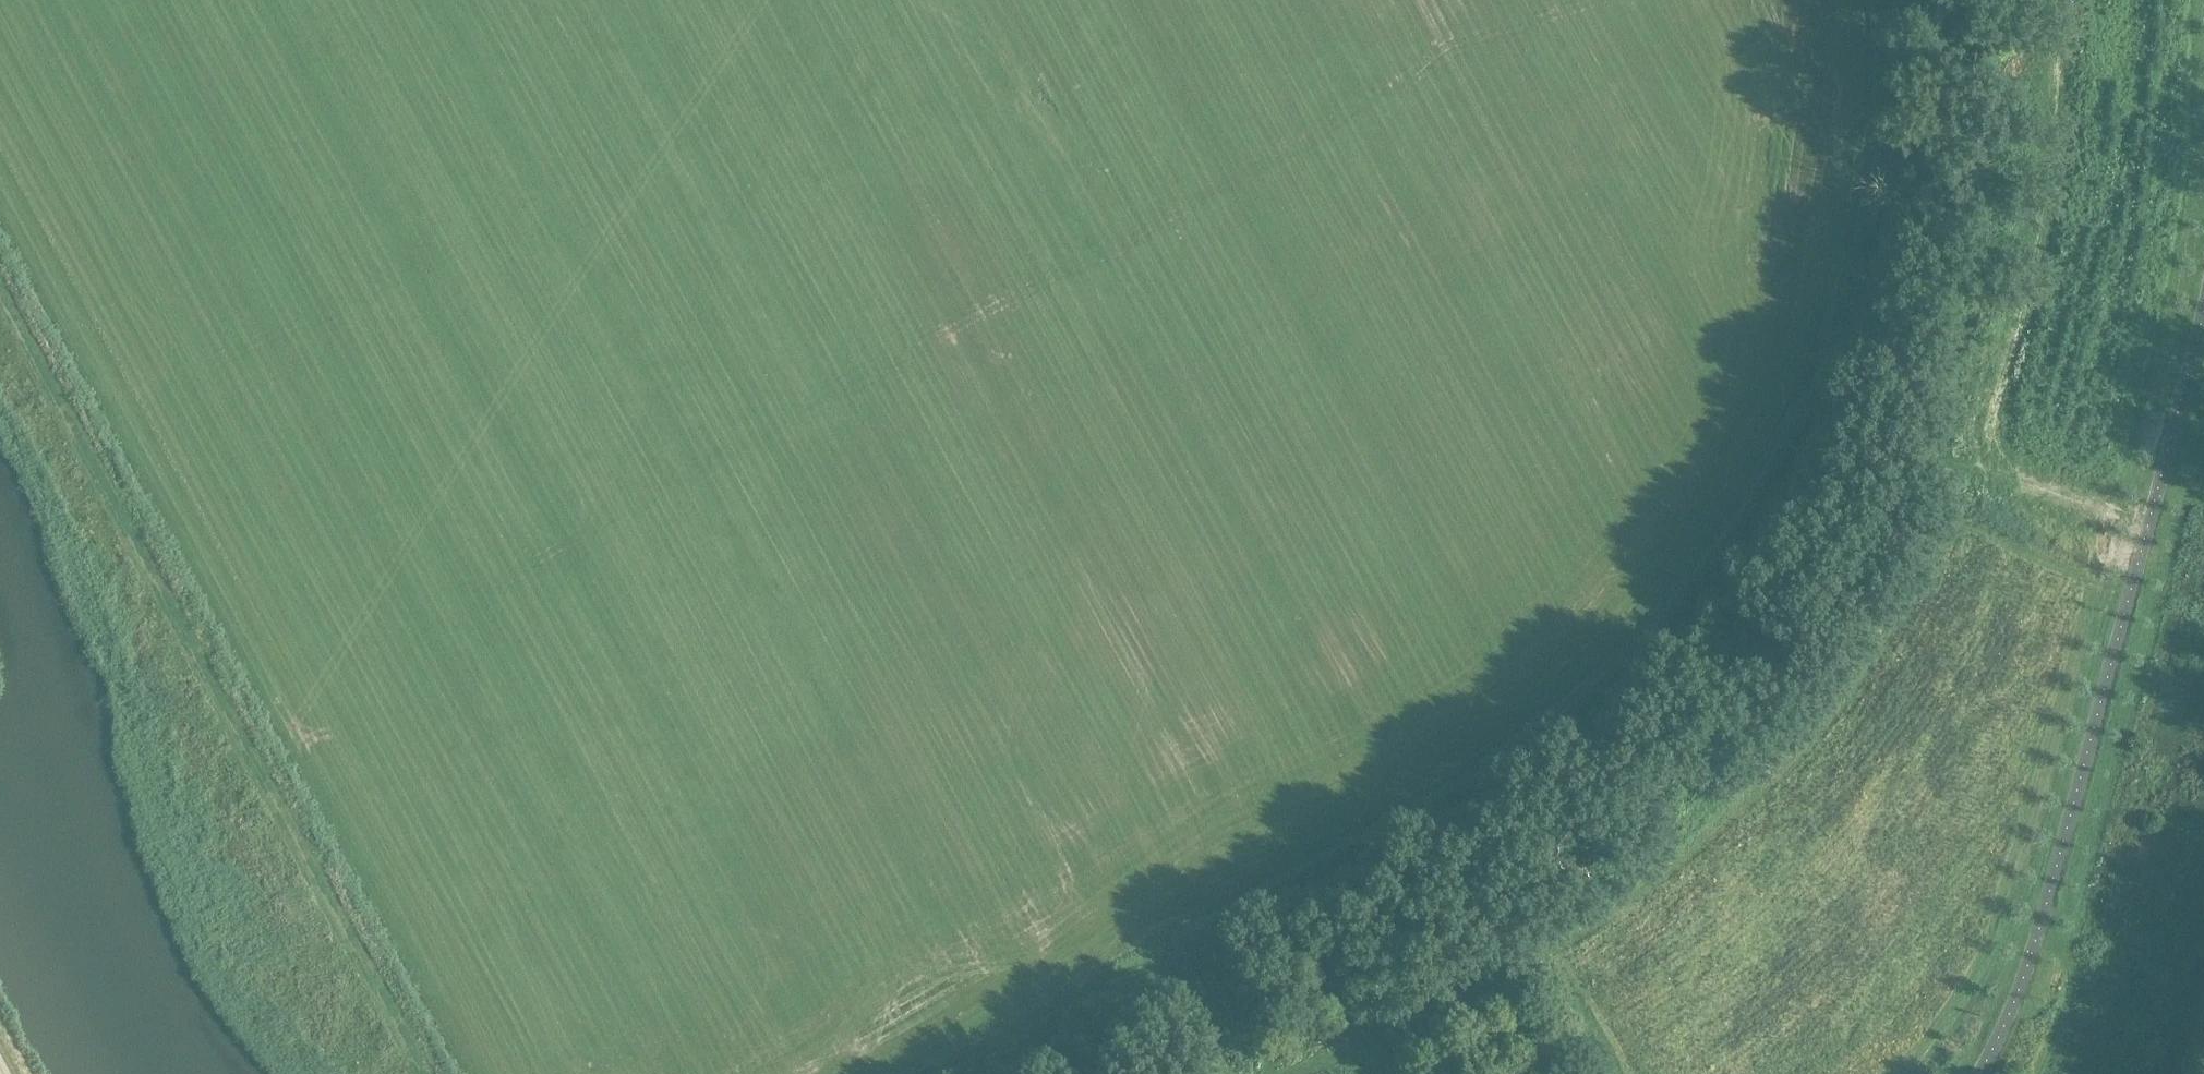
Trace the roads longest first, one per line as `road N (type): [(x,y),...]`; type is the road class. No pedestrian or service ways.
road 1 (unclassified): [(2082,501),(1996,464),(1984,435),(2058,128),(2058,0)]

